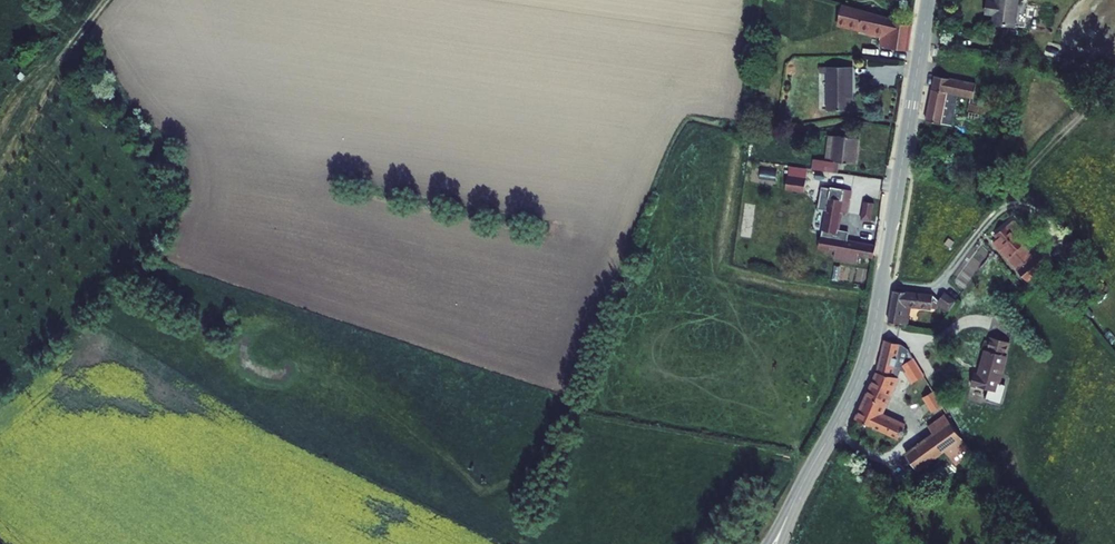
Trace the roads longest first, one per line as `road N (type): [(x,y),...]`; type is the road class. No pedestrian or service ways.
road 1 (tertiary): [(883,285),(928,0)]
road 2 (tertiary): [(794,501),(866,362),(883,285)]
road 3 (residential): [(1004,201),(936,286),(883,285)]

